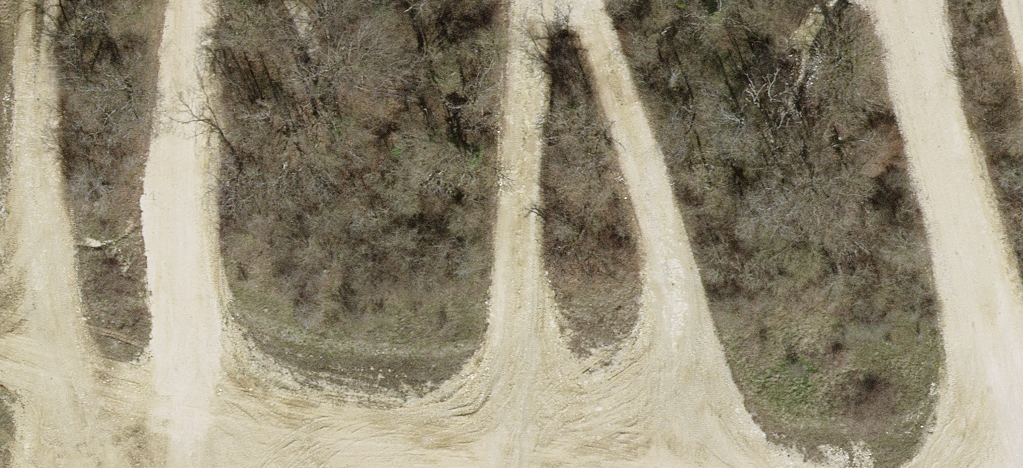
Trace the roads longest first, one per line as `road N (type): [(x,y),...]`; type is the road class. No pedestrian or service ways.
road 1 (track): [(0,356),(161,401),(504,438),(610,467)]
road 2 (track): [(570,0),(672,221),(695,418),(688,467)]
road 3 (track): [(893,0),(1015,467)]
road 4 (track): [(37,0),(29,159),(59,373),(38,467)]
road 5 (track): [(540,0),(503,467)]
road 6 (track): [(192,0),(158,467)]

